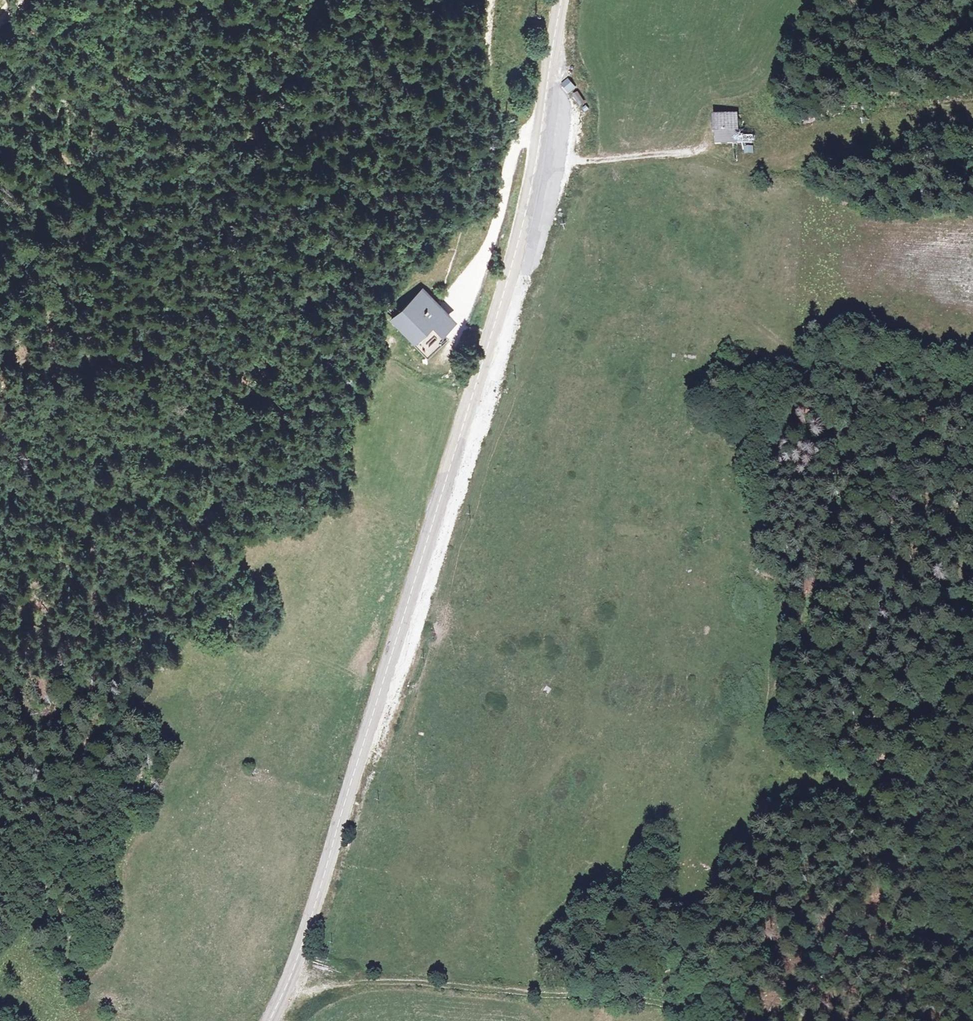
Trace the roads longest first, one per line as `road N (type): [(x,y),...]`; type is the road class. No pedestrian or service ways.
road 1 (tertiary): [(270,1020),(308,932),(514,267),(561,0)]

